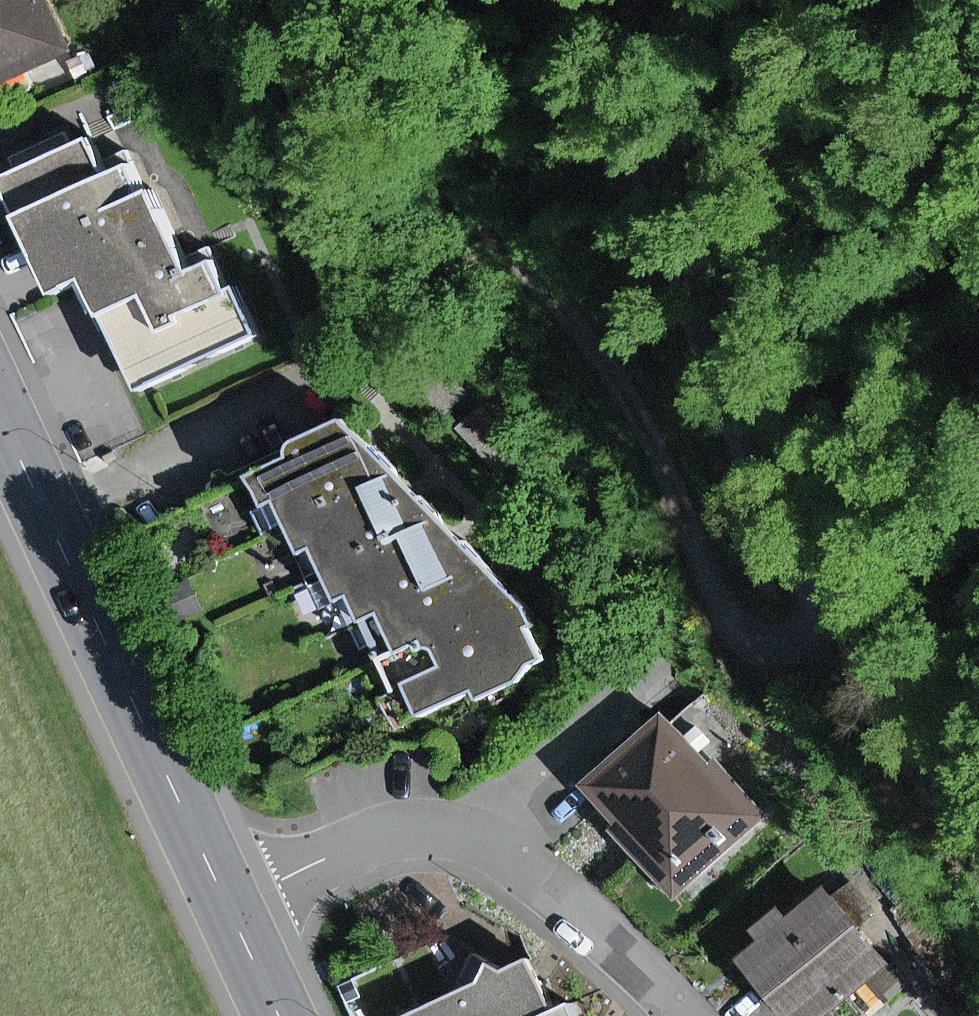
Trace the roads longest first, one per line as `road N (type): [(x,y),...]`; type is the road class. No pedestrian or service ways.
road 1 (track): [(563,0),(623,112),(810,583),(823,633),(800,655),(777,655),(675,503),(588,342),(447,186),(249,0)]
road 2 (secondary): [(232,913),(0,415)]
road 3 (residential): [(689,1015),(521,863),(466,833),(420,828),(375,839),(232,913)]

